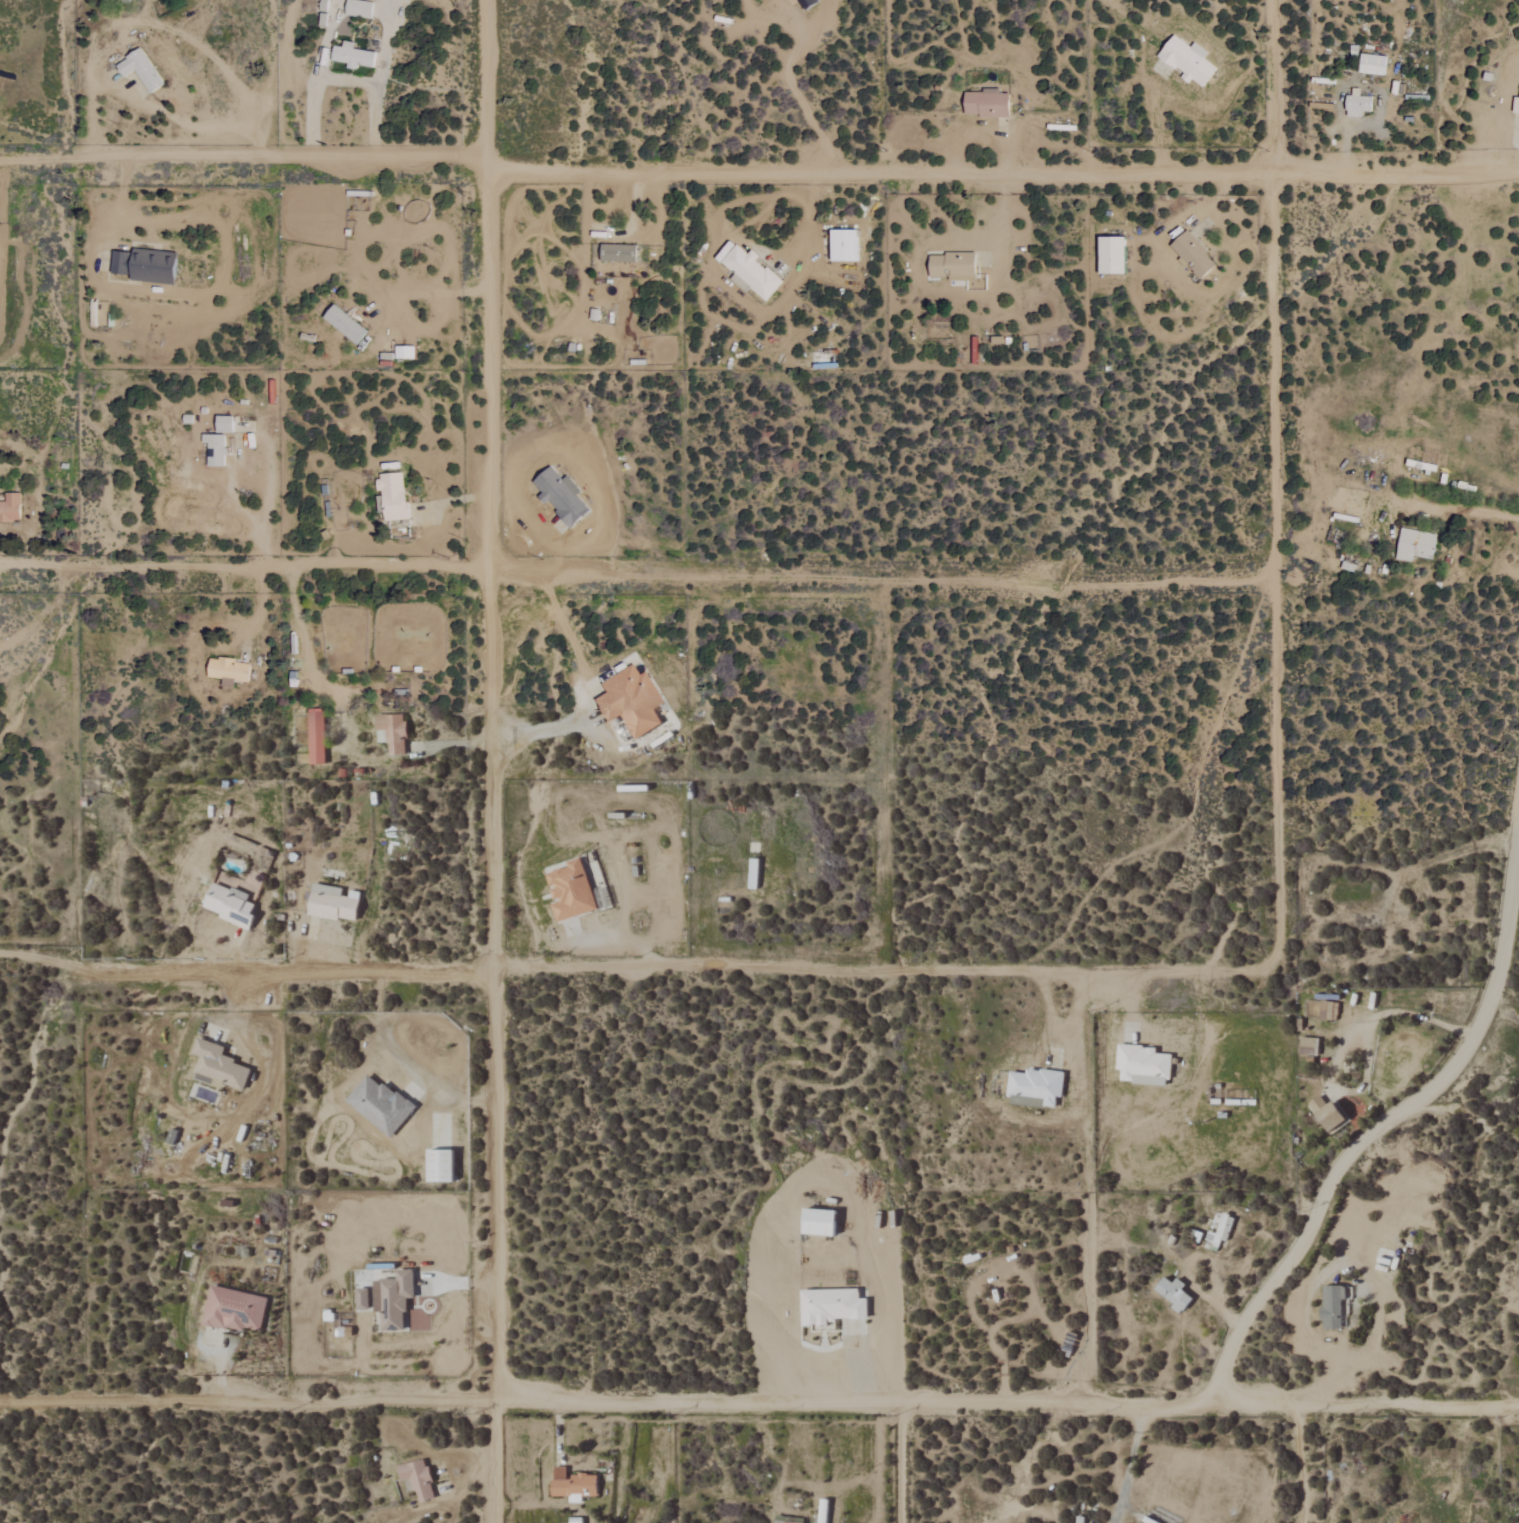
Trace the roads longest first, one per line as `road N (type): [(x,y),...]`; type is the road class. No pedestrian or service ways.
road 1 (residential): [(498,1522),(487,0)]
road 2 (residential): [(1518,175),(517,172),(446,155),(0,156)]
road 3 (track): [(1518,1406),(498,1396),(0,1401)]
road 4 (track): [(1267,966),(112,972),(0,954)]
road 5 (residential): [(1267,966),(1282,934),(1272,0)]
road 6 (residential): [(490,566),(519,577),(1140,585),(1273,578)]
road 7 (residential): [(1184,1522),(1214,1404),(1326,1194),(1359,1142),(1424,1095),(1484,1017),(1518,850)]
road 8 (residential): [(490,566),(0,562)]
road 9 (track): [(1082,970),(1092,1405)]
road 10 (track): [(1474,1035),(1395,1012),(1377,1016),(1364,1026),(1336,1061),(1333,1092),(1364,1086),(1364,1026)]
road 11 (track): [(543,577),(582,660),(578,726),(491,735)]
road 12 (track): [(310,155),(314,88),(340,80),(369,91),(374,155)]
road 13 (track): [(291,566),(308,658),(343,697),(348,734)]
road 14 (track): [(842,171),(791,68),(812,16)]
road 15 (track): [(260,155),(255,135),(195,126),(153,105)]
road 16 (track): [(1139,1404),(1142,1435),(1114,1522)]
road 17 (track): [(488,289),(396,295),(371,311)]
road 18 (track): [(900,1401),(901,1522)]

